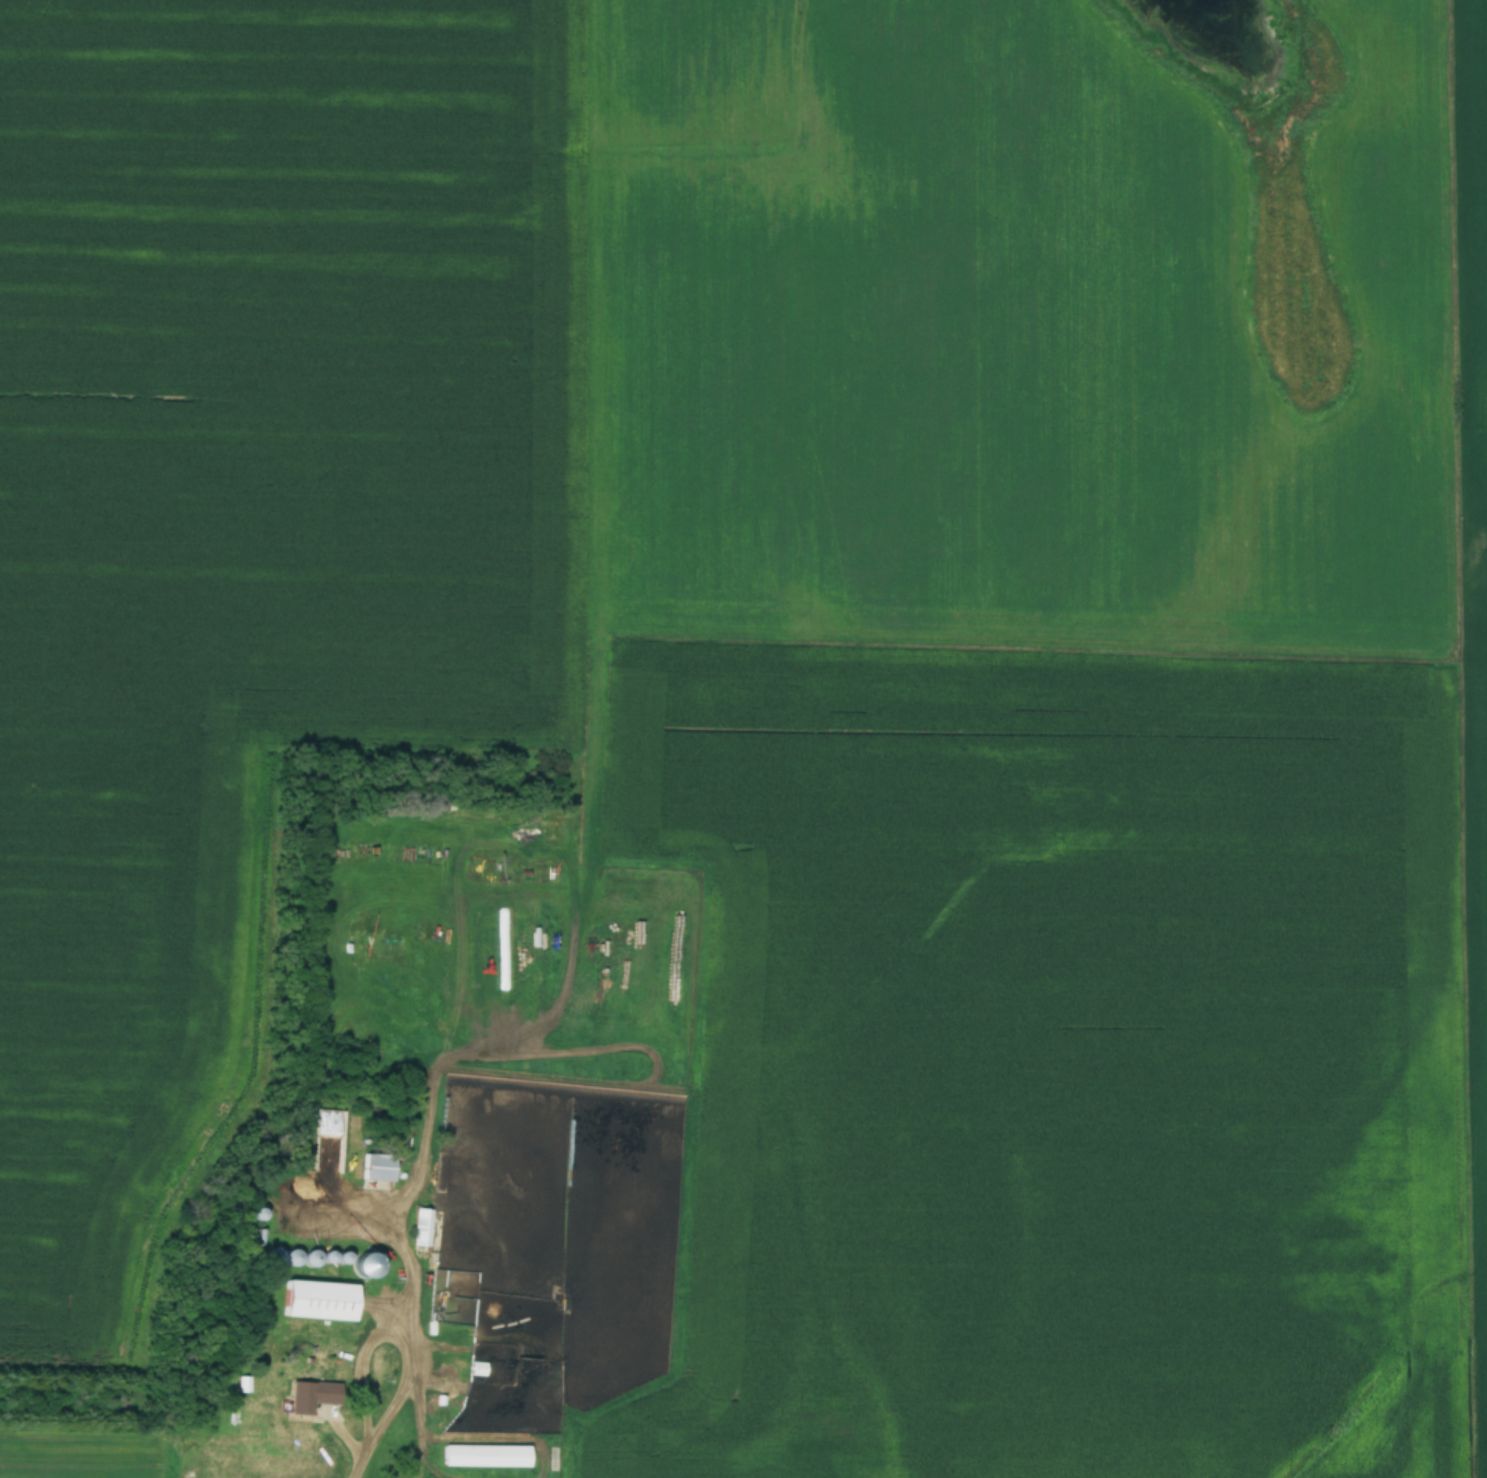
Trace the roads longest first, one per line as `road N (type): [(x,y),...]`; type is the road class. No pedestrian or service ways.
road 1 (track): [(397,1402),(368,1442),(361,1366),(378,1339),(397,1335),(409,1354),(397,1402)]

